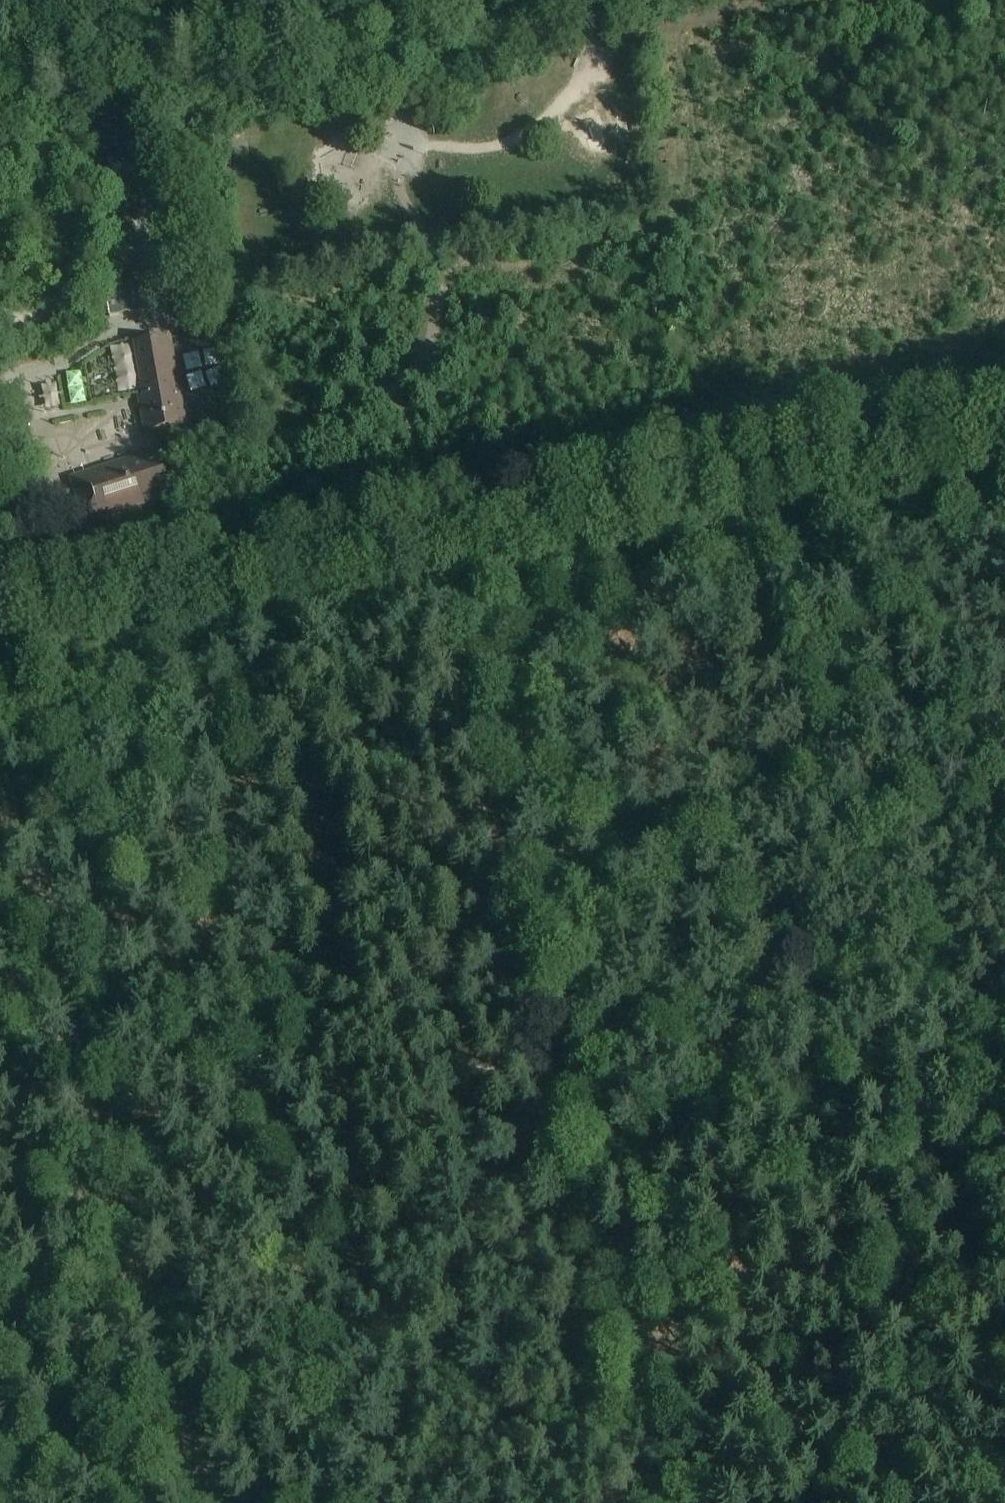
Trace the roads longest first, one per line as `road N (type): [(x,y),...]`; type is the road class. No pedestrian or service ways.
road 1 (tertiary): [(0,617),(1004,434)]
road 2 (track): [(226,1502),(179,1405),(114,1200),(43,872),(15,665)]

